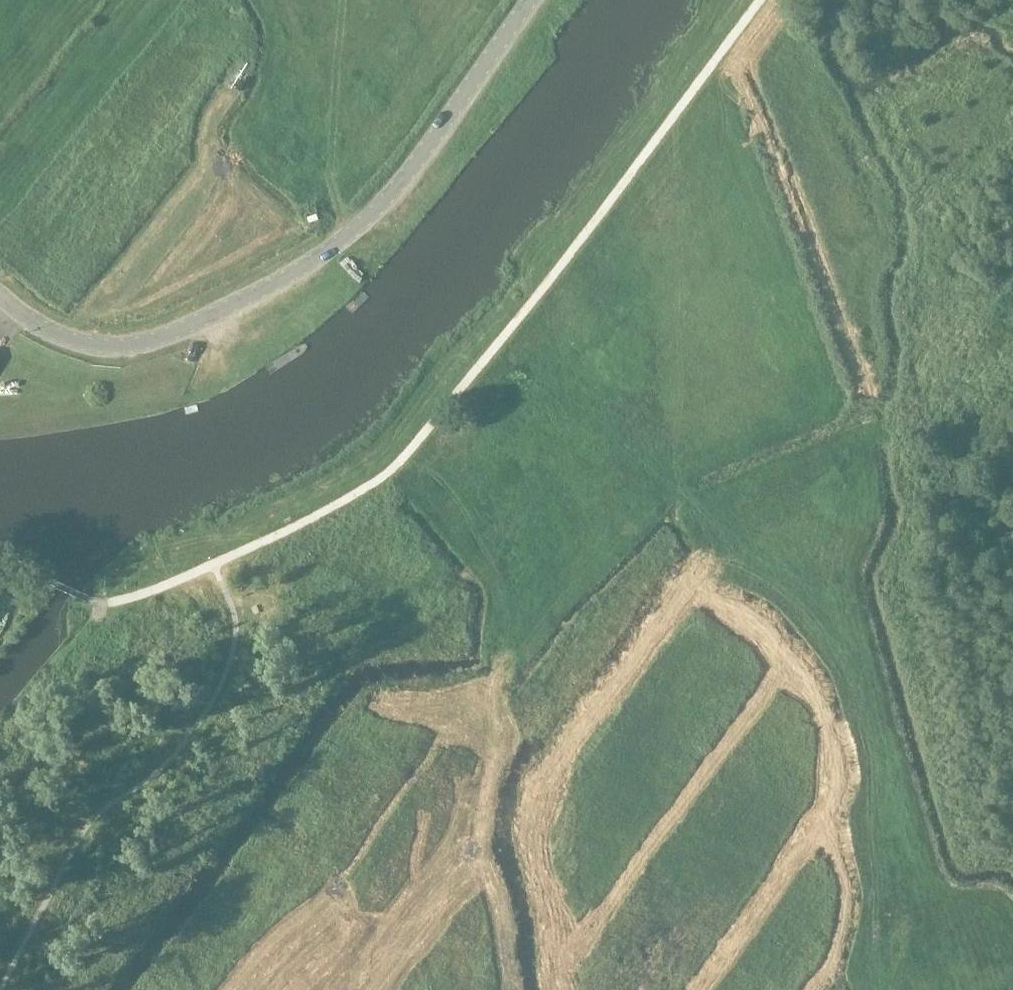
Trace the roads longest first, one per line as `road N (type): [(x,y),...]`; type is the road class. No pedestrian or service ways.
road 1 (tertiary): [(36,325),(89,345),(147,343),(311,263),(397,187),(530,0)]

